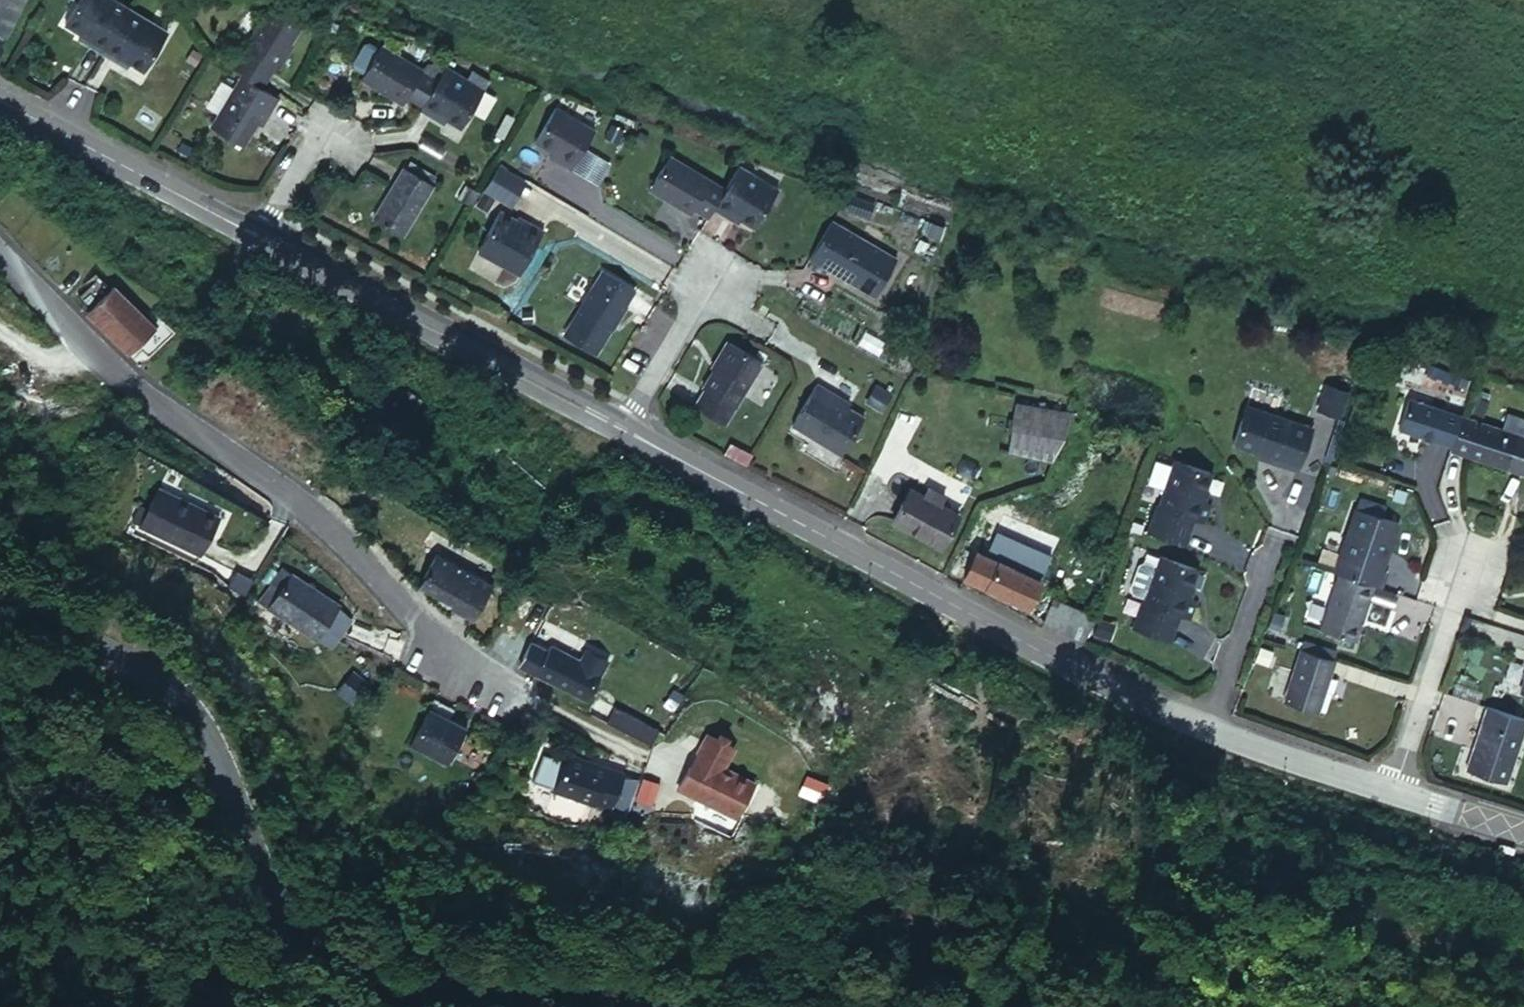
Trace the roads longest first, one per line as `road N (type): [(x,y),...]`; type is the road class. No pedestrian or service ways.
road 1 (secondary): [(1389,794),(1214,738),(630,430)]
road 2 (tertiary): [(0,599),(111,647),(202,724),(243,874),(278,927),(305,950),(355,980),(410,994),(493,993),(600,1006)]
road 3 (residential): [(0,268),(94,370),(389,586),(460,671)]
road 4 (secondary): [(630,430),(264,241)]
road 5 (secondary): [(264,241),(0,102)]
road 6 (residential): [(1472,547),(1389,794)]
road 7 (residential): [(727,286),(689,319),(630,430)]
road 8 (secondary): [(1523,835),(1389,794)]
road 9 (residential): [(340,135),(311,152),(264,241)]

